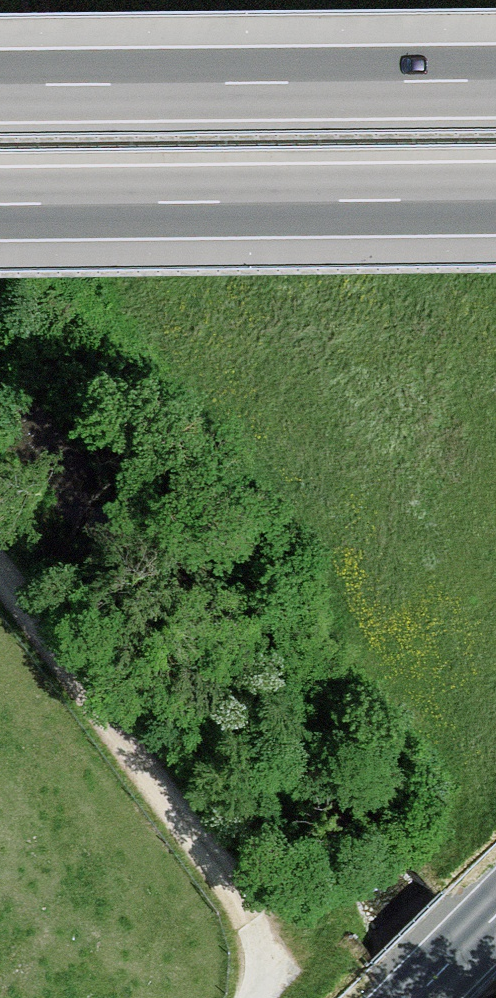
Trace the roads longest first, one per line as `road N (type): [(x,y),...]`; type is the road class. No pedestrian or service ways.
road 1 (track): [(0,575),(231,889),(259,956),(252,997)]
road 2 (motorway): [(495,80),(0,86)]
road 3 (motorway): [(0,204),(495,199)]

